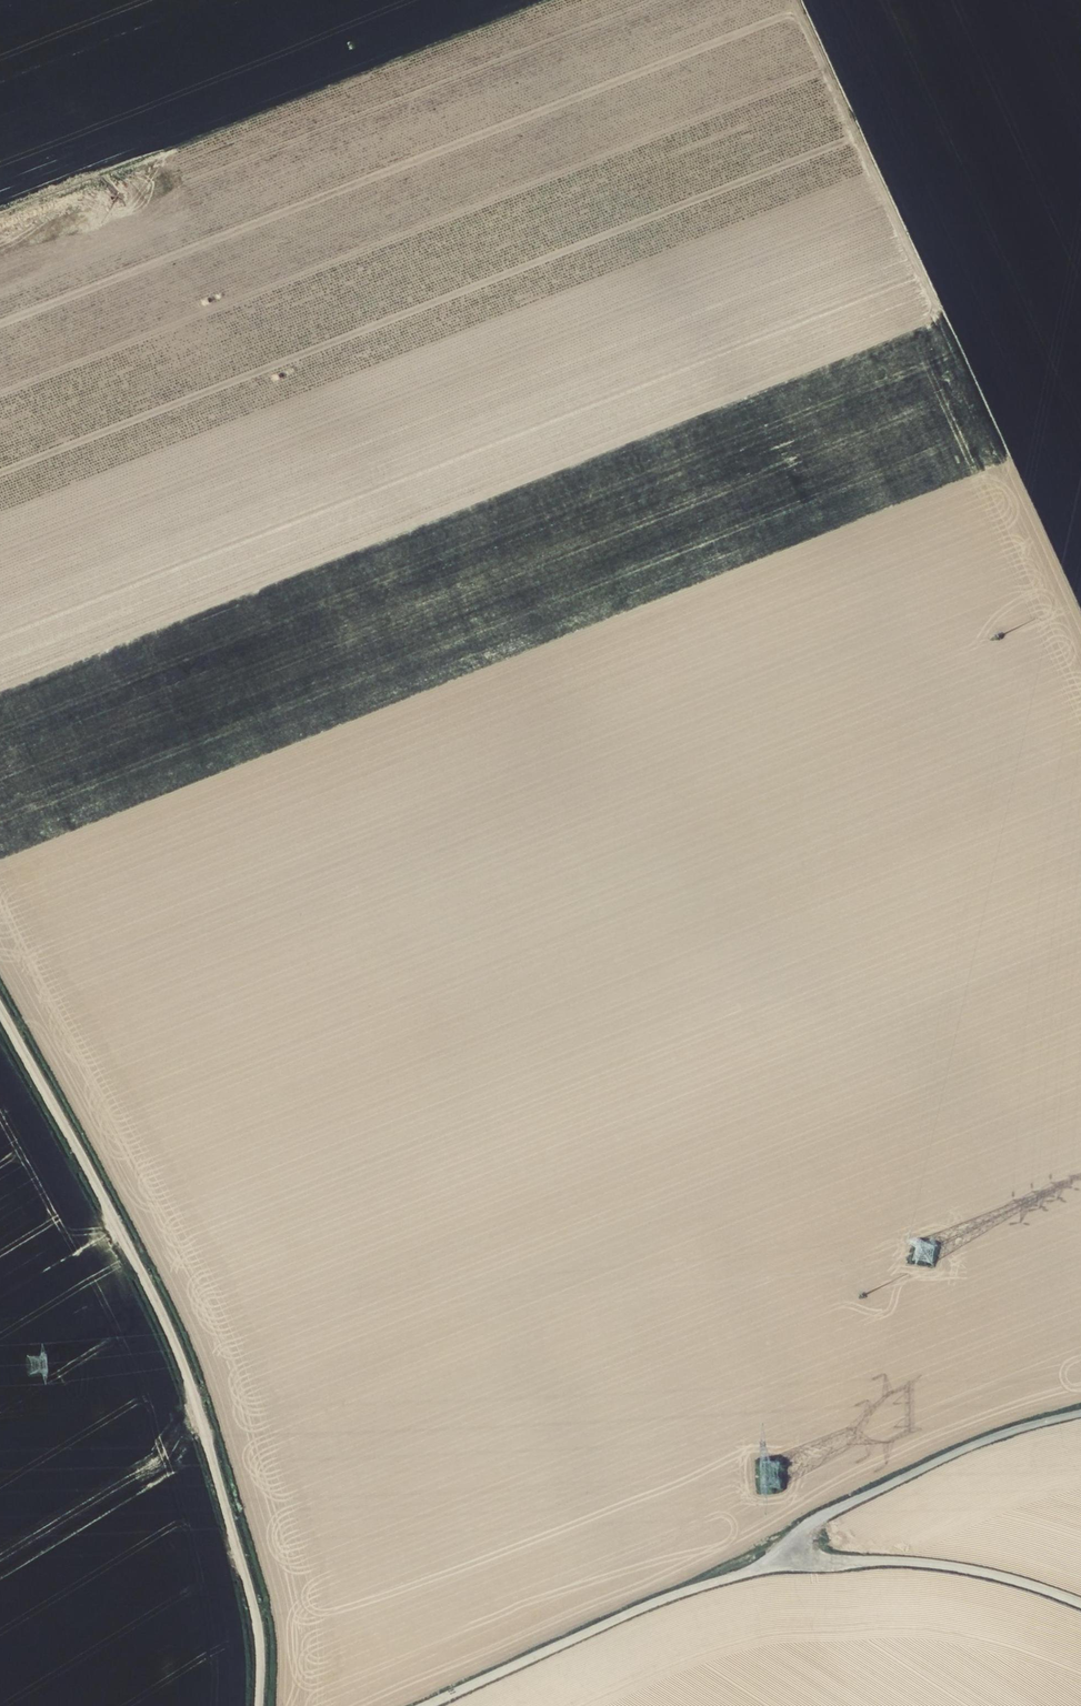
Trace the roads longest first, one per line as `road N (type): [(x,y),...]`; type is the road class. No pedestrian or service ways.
road 1 (track): [(773,1567),(780,1548),(846,1505),(1015,1429),(1080,1414)]

